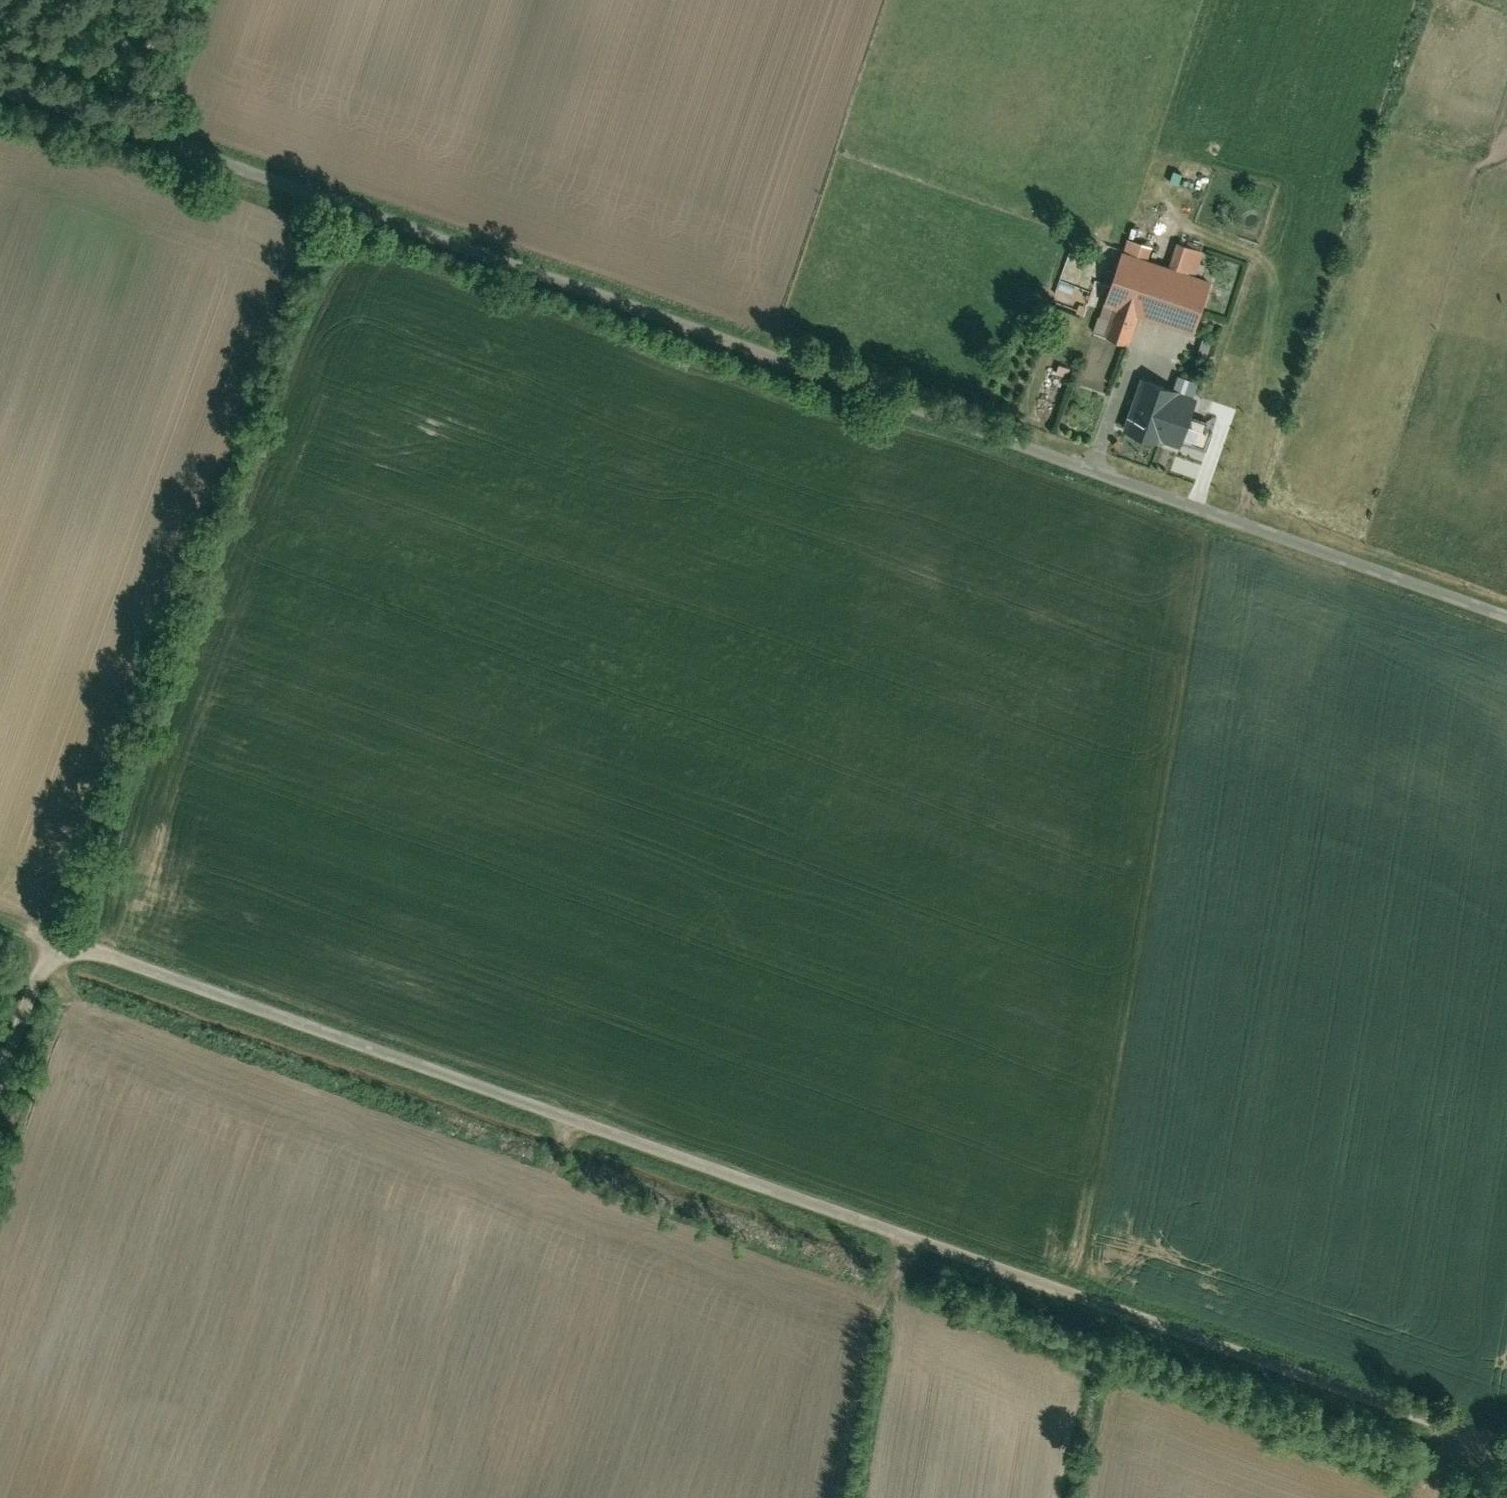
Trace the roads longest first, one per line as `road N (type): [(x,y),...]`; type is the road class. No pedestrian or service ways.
road 1 (residential): [(0,1058),(47,928),(1506,1428)]
road 2 (unclassified): [(766,349),(0,76)]
road 3 (residential): [(1506,612),(766,349)]

